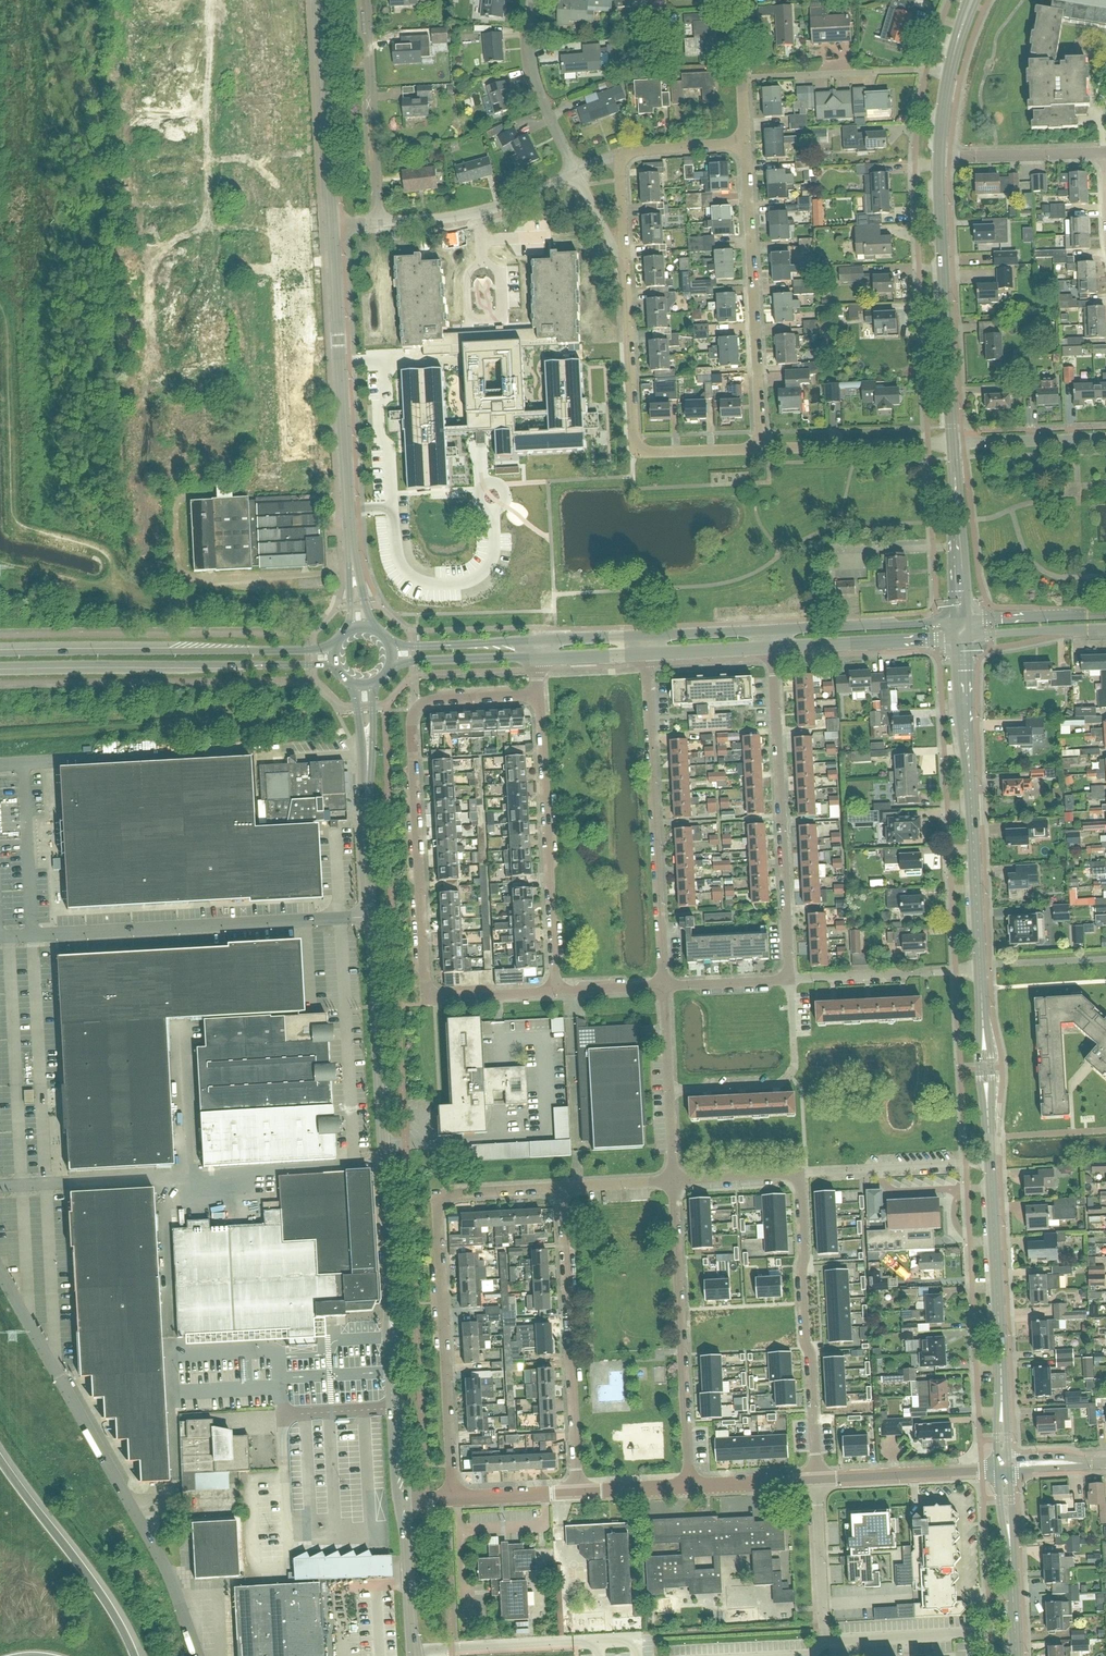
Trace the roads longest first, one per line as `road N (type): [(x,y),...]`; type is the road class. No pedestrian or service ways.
road 1 (tertiary): [(399,1407),(365,793)]
road 2 (residential): [(196,1655),(171,1584),(0,1275)]
road 3 (residential): [(452,1500),(440,1195),(560,1188)]
road 4 (residential): [(425,999),(412,719),(433,701),(539,695)]
road 5 (tertiary): [(359,627),(333,227)]
road 6 (tertiary): [(0,667),(313,665),(339,672)]
road 7 (tertiary): [(336,644),(314,652),(0,654)]
road 8 (residential): [(663,987),(646,653)]
road 9 (residential): [(791,980),(773,648)]
road 10 (tertiary): [(980,970),(963,638)]
road 11 (residential): [(818,1479),(800,1173)]
road 12 (residential): [(691,1487),(674,1181)]
road 13 (residential): [(762,450),(746,144)]
road 14 (tertiary): [(1006,1467),(990,1161)]
road 15 (residential): [(577,1492),(560,1188)]
road 16 (residential): [(554,992),(539,695)]
road 17 (tertiary): [(952,442),(939,159)]
road 18 (unclassified): [(399,1407),(281,1414),(289,1541)]
road 19 (motorway): [(134,1655),(77,1558),(0,1457)]
road 20 (track): [(332,602),(101,584)]
road 21 (tertiary): [(333,227),(318,0)]
road 22 (residential): [(379,222),(368,0)]
road 23 (residential): [(670,1091),(773,1086),(789,1078),(795,1063),(791,980)]
road 24 (residential): [(949,75),(742,79)]
road 25 (residential): [(633,454),(624,254)]
road 26 (tertiary): [(990,1161),(980,970)]
road 27 (tertiary): [(963,622),(772,631)]
road 28 (residential): [(800,1173),(990,1161)]
road 29 (tertiary): [(773,648),(963,638)]
road 30 (residential): [(762,450),(952,442)]
road 31 (residential): [(791,980),(980,970)]
road 32 (residential): [(818,1479),(1006,1467)]
road 33 (tertiary): [(1014,1655),(1006,1467)]
road 34 (residential): [(577,178),(539,96),(532,0)]
road 35 (tertiary): [(963,622),(952,442)]
road 36 (residential): [(1105,153),(939,159)]
road 37 (tertiary): [(414,1655),(404,1502)]
road 38 (unclassified): [(952,442),(1105,438)]
road 39 (tertiary): [(538,643),(388,641)]
road 40 (residential): [(823,1627),(818,1479)]
road 41 (tertiary): [(390,665),(537,658)]
road 42 (unclassified): [(963,638),(1105,630)]
road 43 (unclassified): [(1105,615),(963,622)]
road 44 (residential): [(425,999),(554,992)]
road 45 (residential): [(633,454),(762,450)]
road 46 (residential): [(663,987),(791,980)]
road 47 (residential): [(691,1487),(818,1479)]
road 48 (tertiary): [(772,631),(645,637)]
road 49 (tertiary): [(646,653),(773,648)]
road 50 (residential): [(674,1181),(800,1173)]
road 51 (residential): [(452,1500),(577,1492)]
road 52 (residential): [(622,155),(746,144)]

